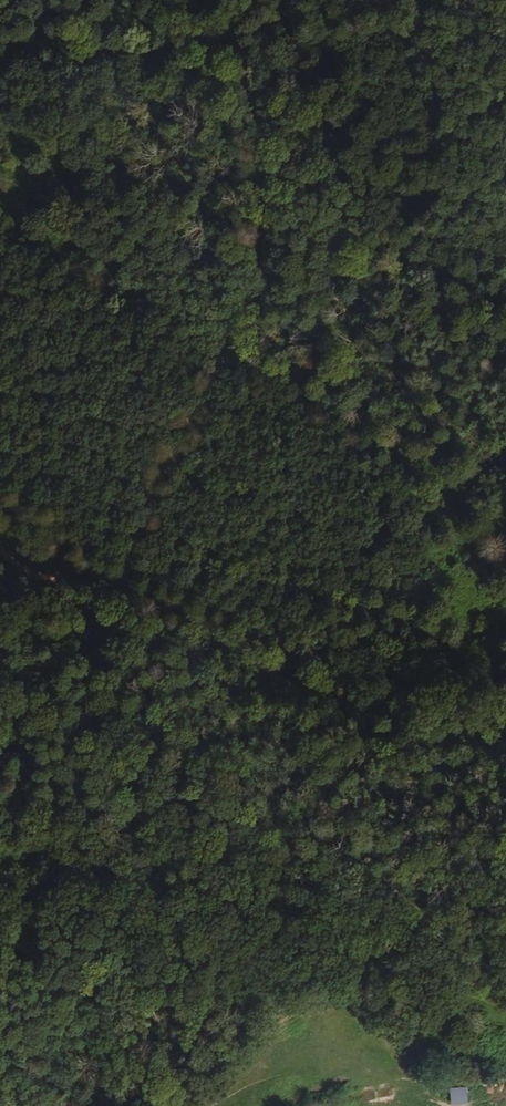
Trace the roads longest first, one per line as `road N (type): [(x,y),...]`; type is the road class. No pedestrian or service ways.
road 1 (track): [(505,1026),(423,915),(345,870),(0,791)]
road 2 (track): [(505,751),(370,711),(113,582)]
road 3 (track): [(0,54),(63,63),(161,55),(194,62),(251,117),(263,153),(261,193)]
road 4 (track): [(113,582),(221,359)]
road 5 (track): [(261,193),(260,282),(226,348)]
road 6 (track): [(113,582),(13,532),(0,496)]

